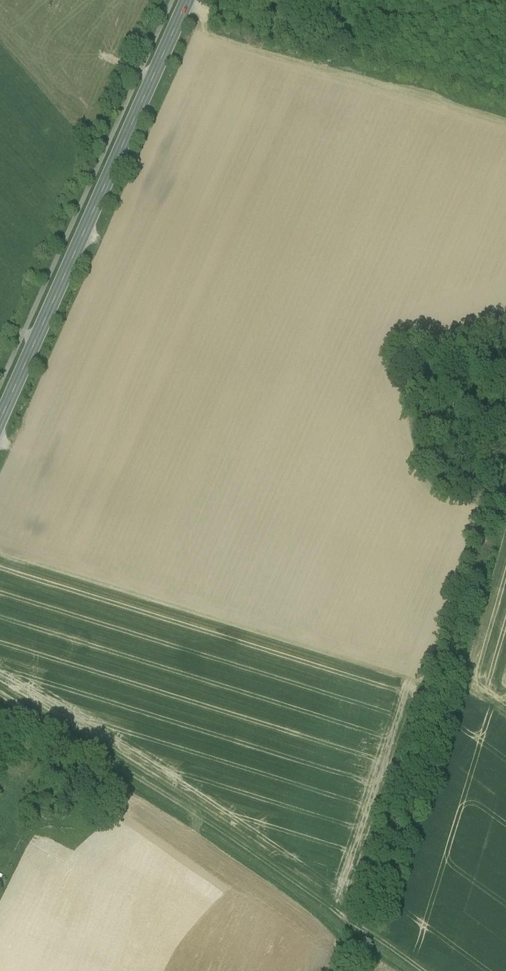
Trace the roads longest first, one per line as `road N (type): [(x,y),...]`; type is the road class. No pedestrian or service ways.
road 1 (track): [(423,970),(199,813),(0,695)]
road 2 (primary): [(0,417),(187,0)]

